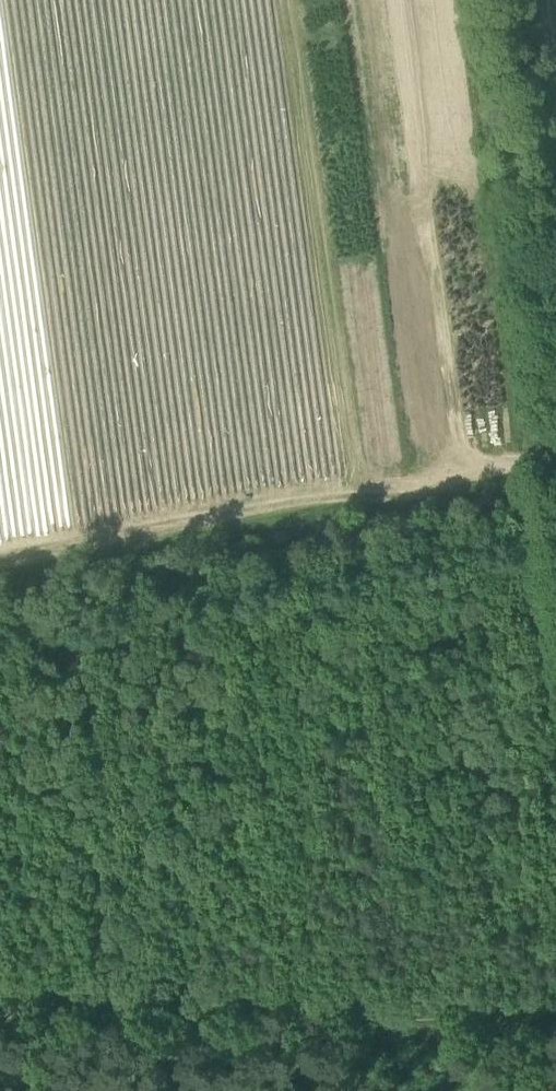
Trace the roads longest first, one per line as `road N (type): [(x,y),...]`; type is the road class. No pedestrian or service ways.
road 1 (track): [(555,462),(0,569)]
road 2 (track): [(0,1010),(103,1018),(555,1015)]

